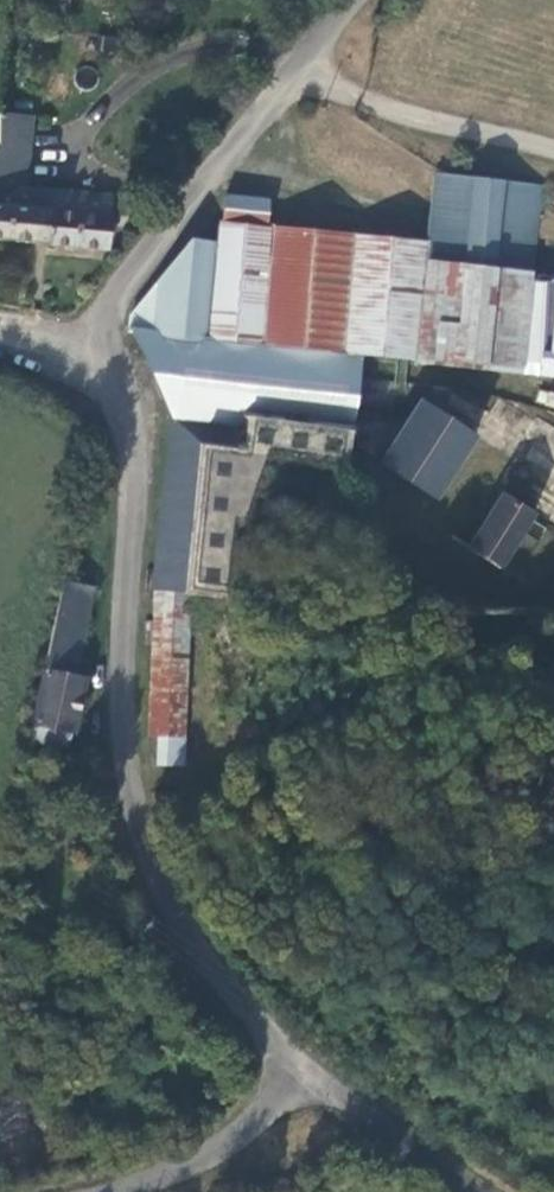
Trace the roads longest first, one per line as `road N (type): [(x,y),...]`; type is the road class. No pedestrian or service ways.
road 1 (unclassified): [(82,349),(123,408),(132,466),(128,792),(260,1024),(317,1079)]
road 2 (unclassified): [(354,0),(82,349)]
road 3 (unclassified): [(94,1191),(207,1156),(317,1079)]
road 4 (unclassified): [(317,1079),(468,1191)]

